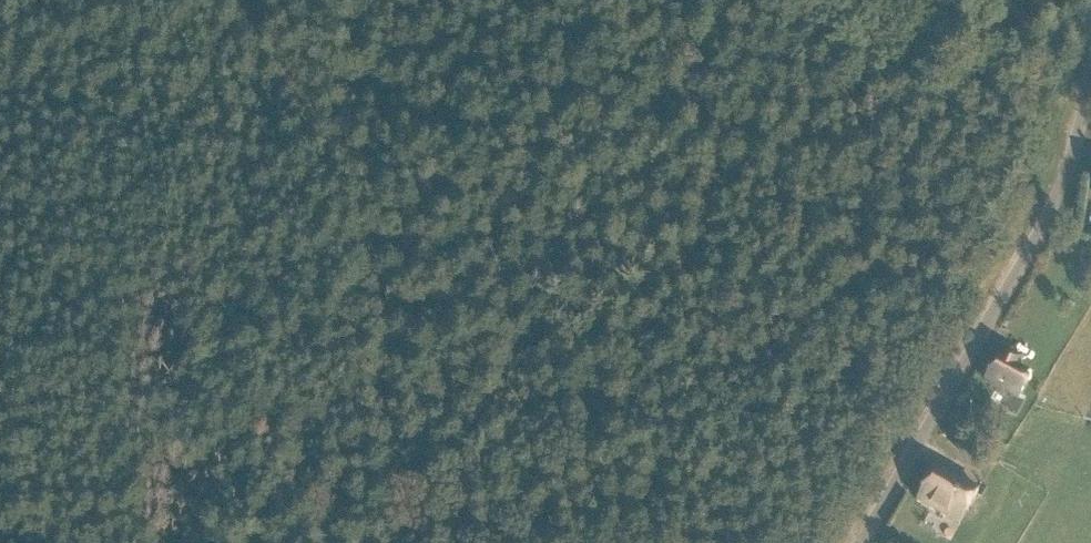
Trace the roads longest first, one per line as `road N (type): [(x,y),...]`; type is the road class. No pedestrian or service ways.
road 1 (unclassified): [(859,542),(1052,194),(1090,73)]

